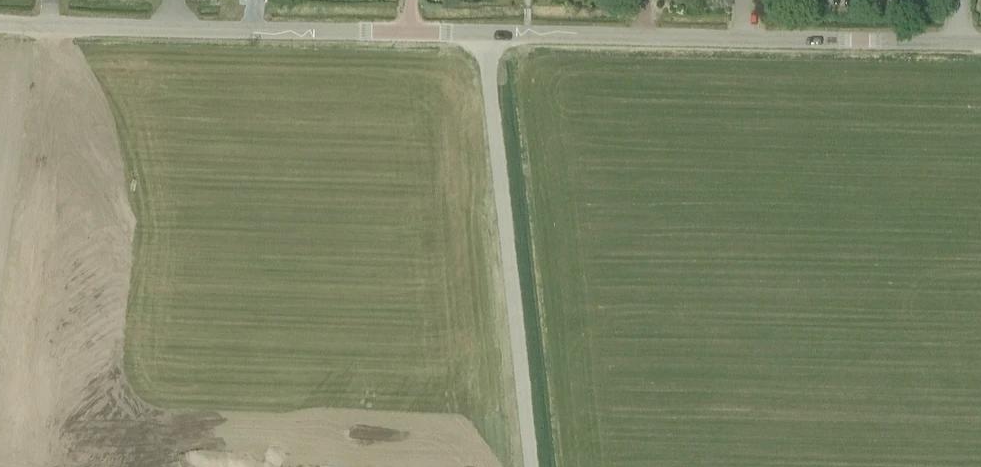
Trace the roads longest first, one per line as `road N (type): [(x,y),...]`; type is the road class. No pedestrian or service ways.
road 1 (unclassified): [(980,44),(407,33)]
road 2 (track): [(531,466),(486,35)]
road 3 (unclassified): [(407,33),(0,25)]

